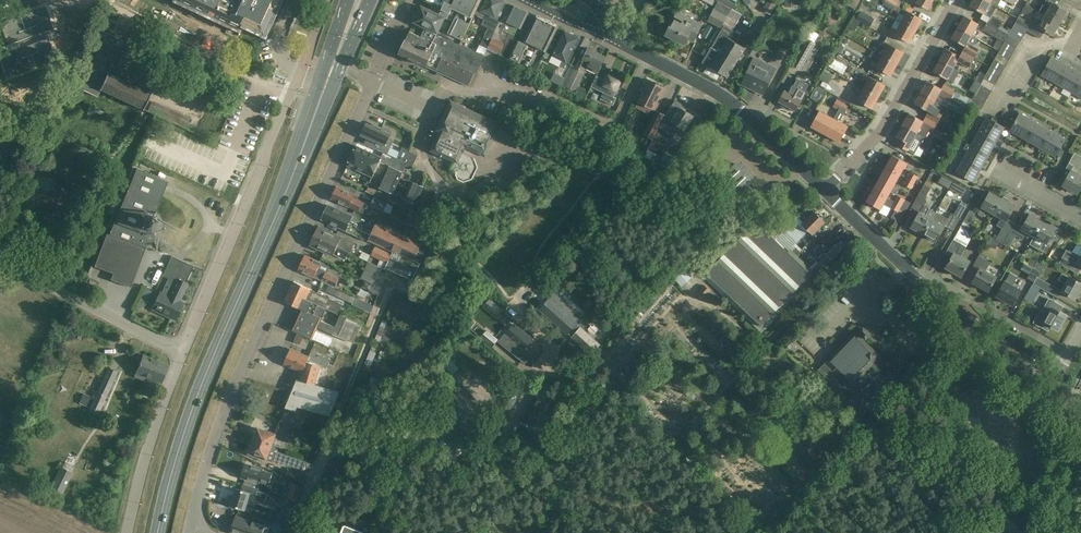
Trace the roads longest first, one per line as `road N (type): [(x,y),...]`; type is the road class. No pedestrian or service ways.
road 1 (unclassified): [(190,525),(239,368),(370,81)]
road 2 (primary): [(158,532),(199,392),(307,138)]
road 3 (unclassified): [(183,352),(299,75)]
road 4 (tertiary): [(1039,397),(825,190)]
road 5 (track): [(464,532),(554,353),(510,297)]
road 6 (tertiary): [(825,190),(728,100),(612,38)]
road 7 (residential): [(825,190),(882,131),(954,0)]
road 8 (unclassified): [(183,352),(0,262)]
road 9 (unclassified): [(128,532),(183,352)]

